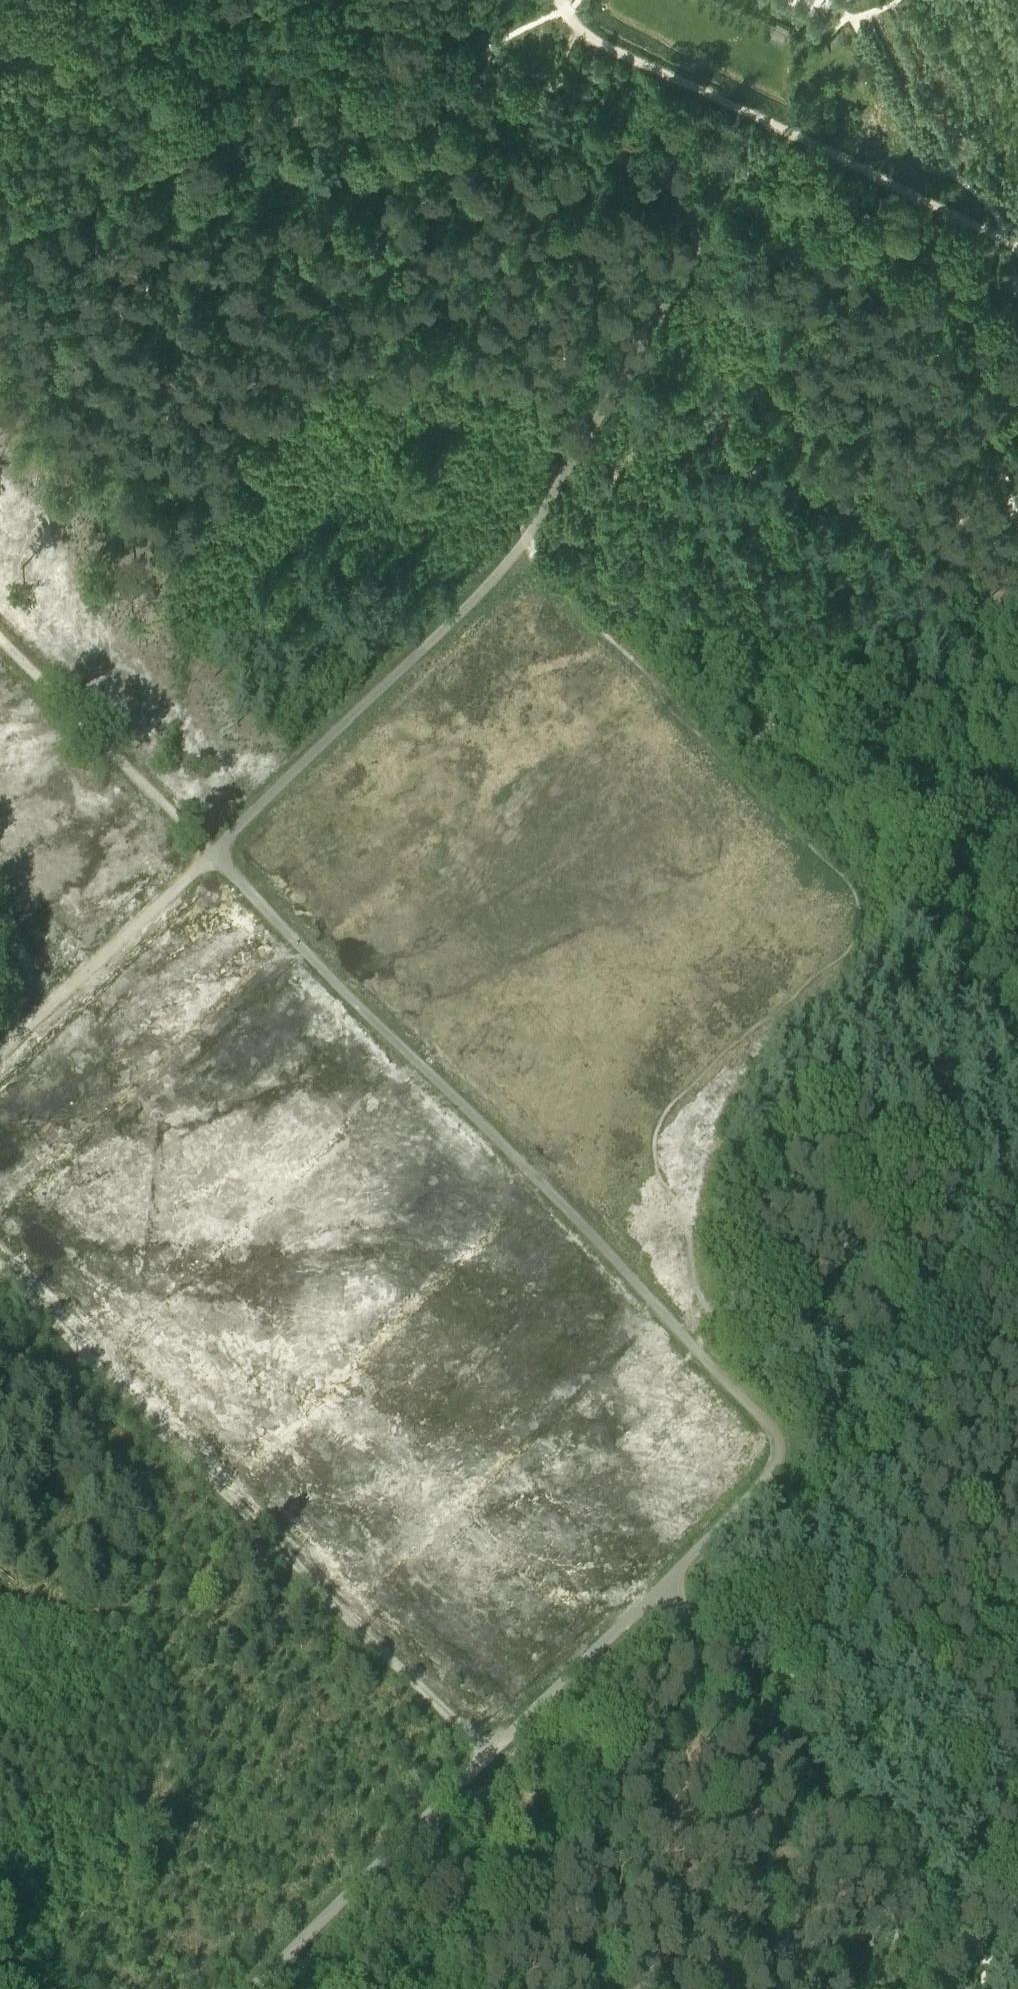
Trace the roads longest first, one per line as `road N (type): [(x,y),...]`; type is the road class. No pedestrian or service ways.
road 1 (track): [(214,853),(0,637)]

